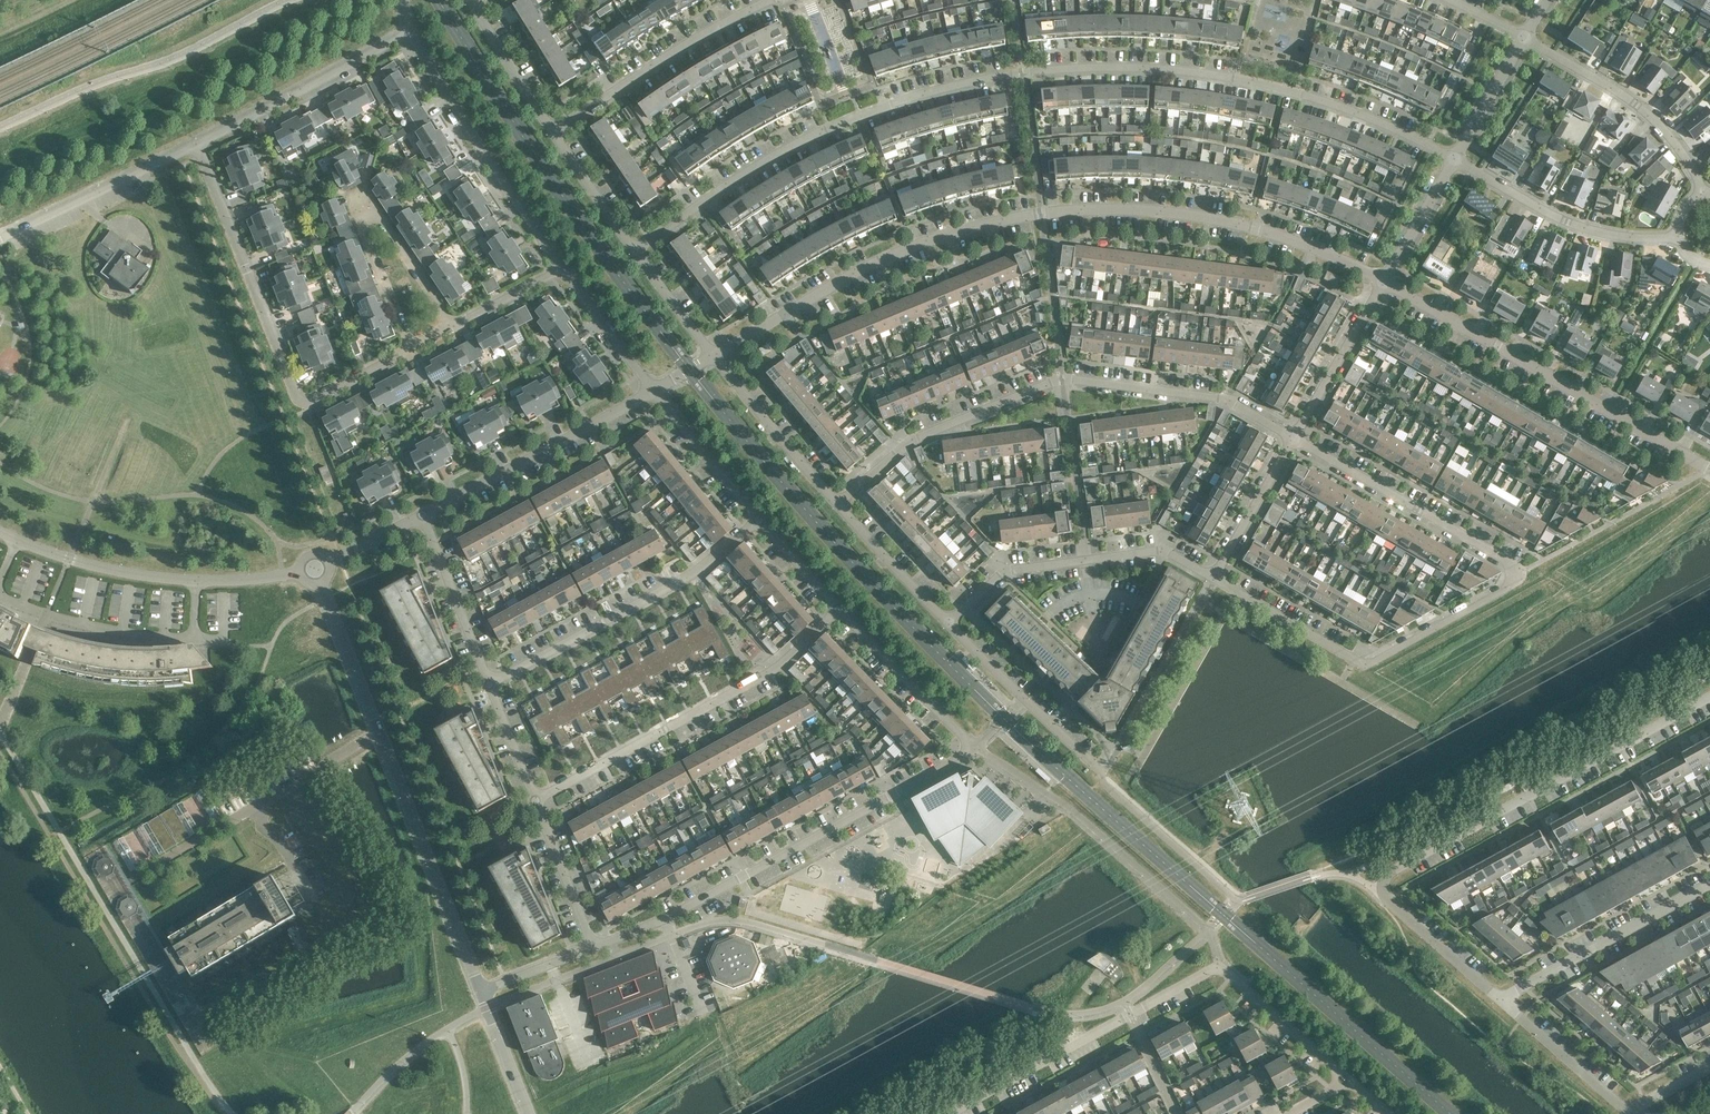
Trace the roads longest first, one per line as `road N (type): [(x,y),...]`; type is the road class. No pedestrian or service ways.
road 1 (residential): [(636,250),(743,173),(859,112),(962,82),(1069,67),(1151,65),(1287,89),(1456,161)]
road 2 (residential): [(713,356),(870,262),(971,226),(1040,213),(1153,209),(1207,217),(1274,235),(1382,284)]
road 3 (residential): [(1504,1002),(1388,903),(1385,879),(1709,700)]
road 4 (residential): [(664,920),(967,749),(838,609)]
road 5 (residential): [(1294,433),(1222,398),(1062,380),(907,442),(838,504)]
road 6 (unclassified): [(483,991),(314,572)]
road 7 (residential): [(198,138),(295,392),(312,401),(411,350)]
road 8 (residential): [(1709,469),(1382,284)]
road 9 (residential): [(536,800),(779,663),(838,609)]
road 10 (residential): [(1516,574),(1514,584),(1366,662),(1214,576)]
road 11 (residential): [(314,572),(165,578),(113,571),(0,533)]
road 12 (residential): [(454,325),(382,220),(358,200),(362,230),(411,350)]
road 13 (residential): [(490,684),(695,573),(754,518)]
road 14 (residential): [(1214,576),(1162,549),(1006,568),(949,622)]
road 15 (residential): [(558,265),(411,32)]
road 16 (residential): [(421,520),(654,390)]
road 17 (residential): [(1516,574),(1512,561),(1294,433)]
road 18 (residential): [(553,132),(704,32),(773,0)]
road 19 (residential): [(1708,197),(1670,138),(1634,104),(1525,37)]
road 20 (residential): [(1681,238),(1590,230),(1456,161)]
road 21 (residential): [(198,138),(411,32)]
road 22 (unclassified): [(1504,1002),(1709,888)]
road 23 (residential): [(0,239),(198,138)]
road 24 (residential): [(949,622),(1103,773)]
road 25 (residential): [(713,356),(838,504)]
road 26 (residential): [(490,684),(421,520)]
road 27 (residential): [(1294,433),(1382,284)]
road 28 (unclassified): [(1344,1080),(1219,966)]
road 29 (residential): [(1627,1113),(1504,1002)]
road 30 (residential): [(1214,576),(1294,433)]
road 31 (residential): [(754,518),(654,390)]
road 32 (residential): [(838,504),(949,622)]
road 33 (residential): [(1081,1045),(1219,966)]
road 34 (residential): [(594,947),(536,800)]
road 35 (residential): [(654,390),(558,265)]
road 36 (residential): [(471,1),(553,132)]
road 37 (residential): [(553,132),(636,250)]
road 38 (residential): [(1382,284),(1456,161)]
road 39 (residential): [(1456,161),(1525,37)]
road 40 (residential): [(960,1113),(1081,1045)]
road 41 (residential): [(636,250),(713,356)]
road 42 (unclassified): [(530,1113),(483,991)]
road 43 (residential): [(536,800),(490,684)]
road 44 (residential): [(838,609),(754,518)]

